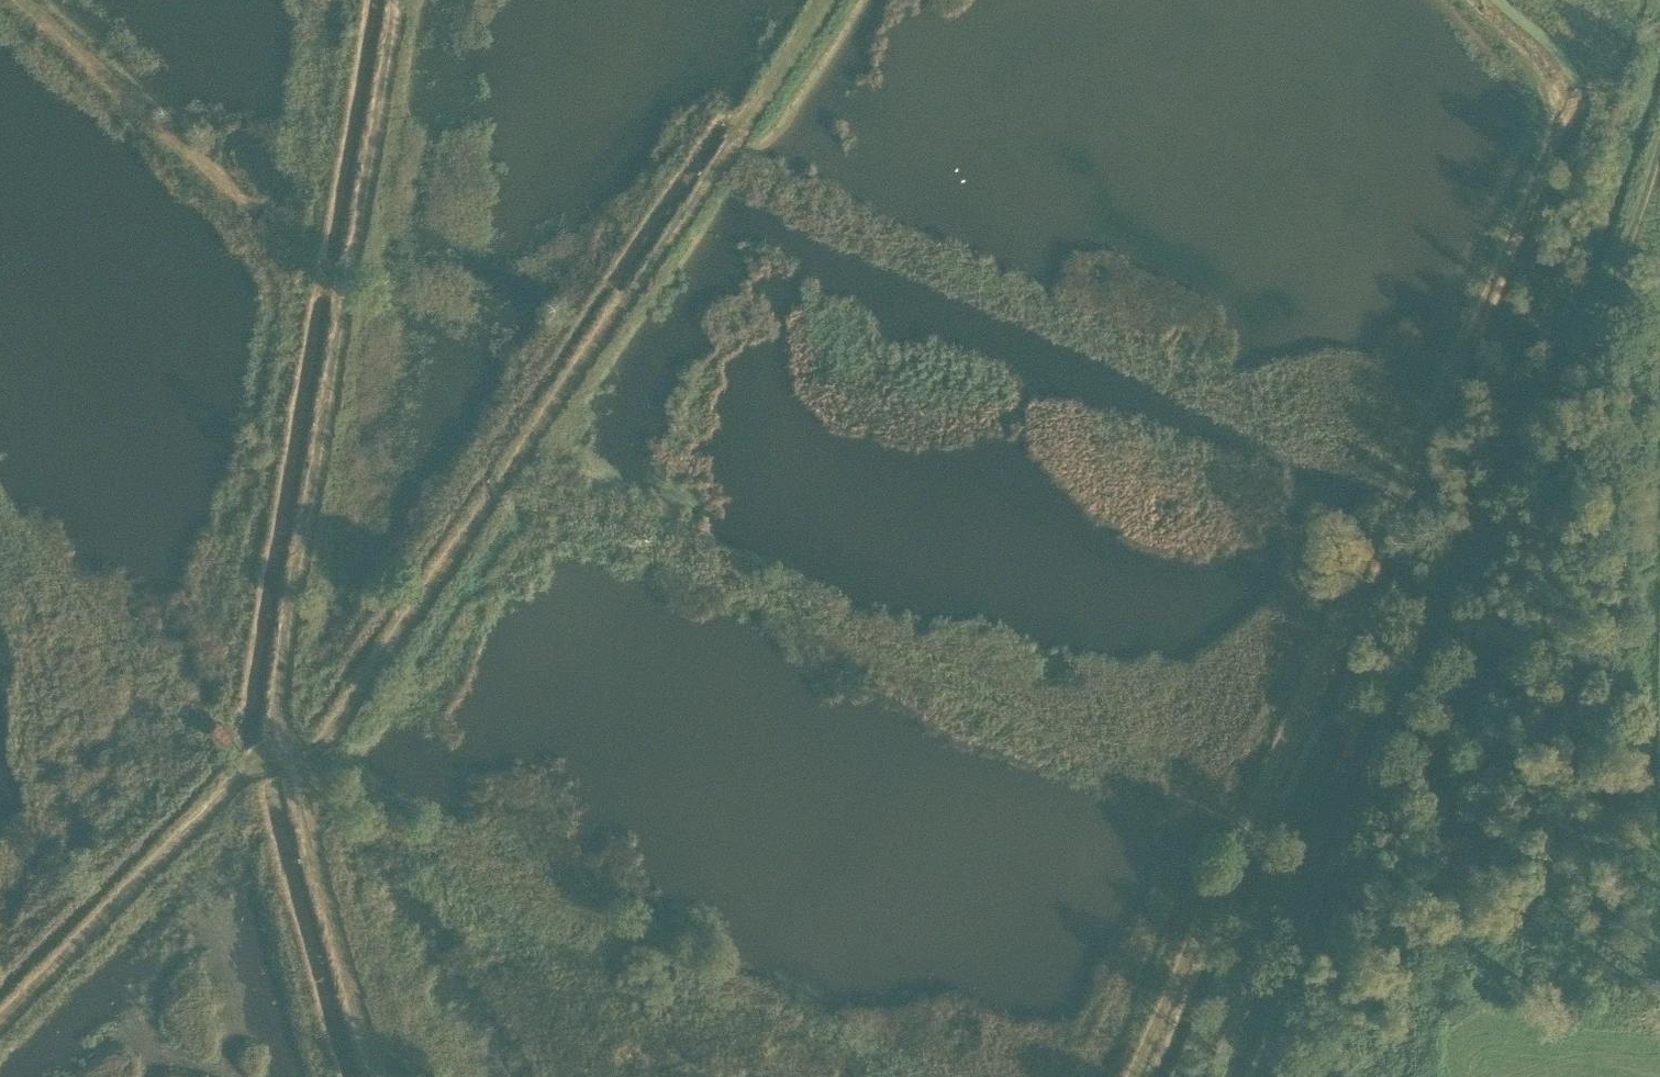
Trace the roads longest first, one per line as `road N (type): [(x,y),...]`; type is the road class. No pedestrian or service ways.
road 1 (track): [(397,0),(277,725),(334,947),(377,1076)]
road 2 (track): [(1243,1076),(1285,952),(1611,276),(1659,122)]

